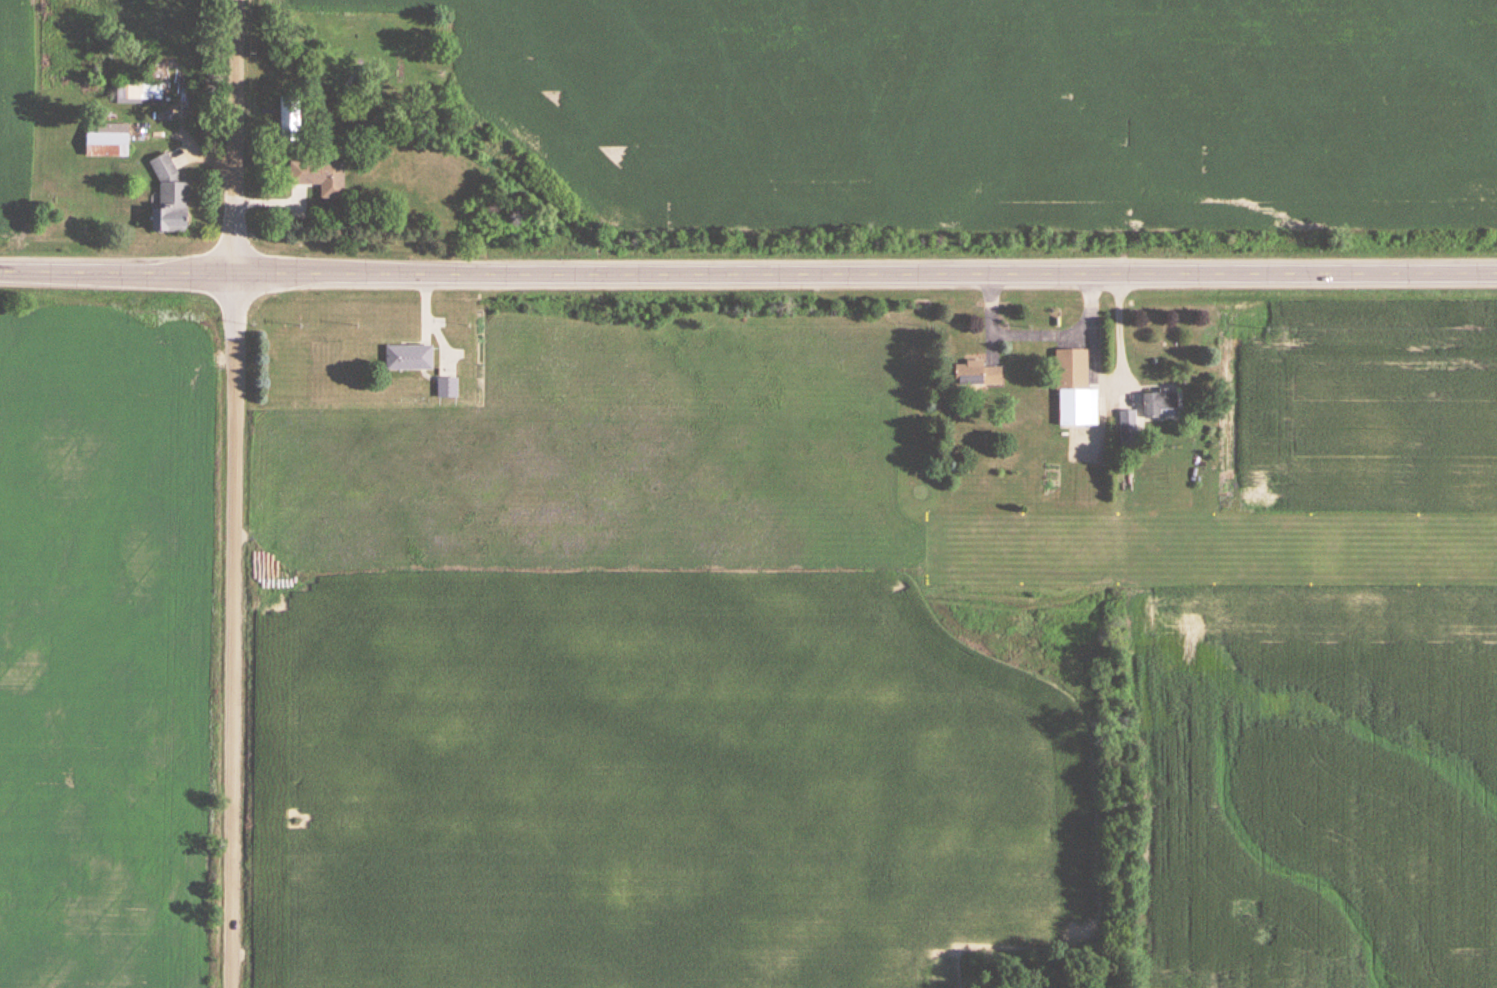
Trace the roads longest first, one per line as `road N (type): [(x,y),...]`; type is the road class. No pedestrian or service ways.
road 1 (primary): [(0,269),(1496,268)]
road 2 (residential): [(234,987),(235,338)]
road 3 (residential): [(236,193),(237,0)]

